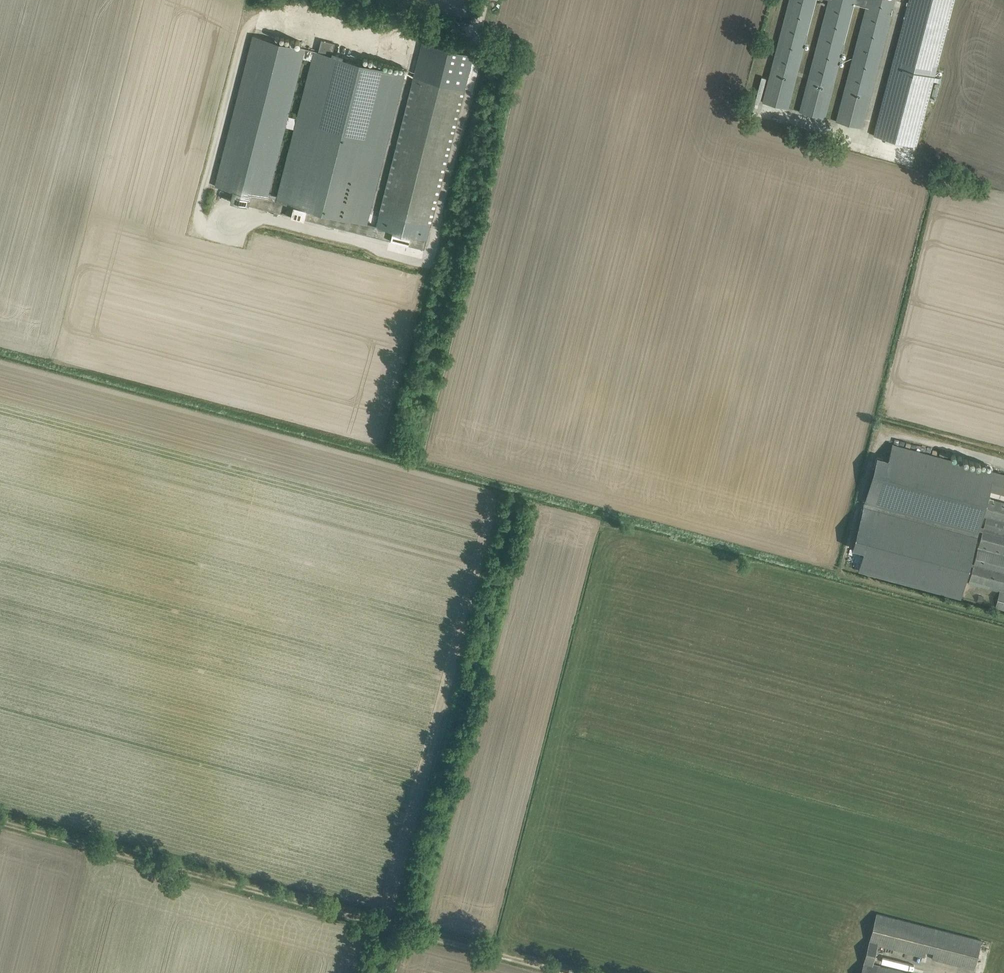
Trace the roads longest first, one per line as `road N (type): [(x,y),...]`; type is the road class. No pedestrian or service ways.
road 1 (track): [(0,819),(583,972)]
road 2 (track): [(345,0),(474,36)]

